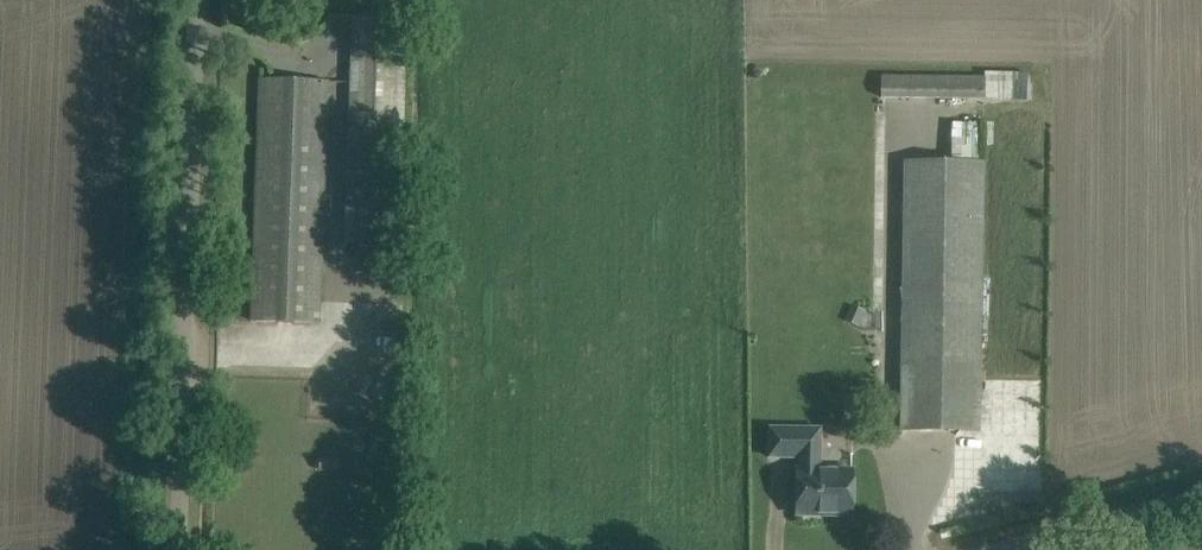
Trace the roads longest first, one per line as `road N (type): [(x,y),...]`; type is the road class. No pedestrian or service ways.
road 1 (unclassified): [(179,549),(197,0)]
road 2 (residential): [(1032,549),(1201,505)]

